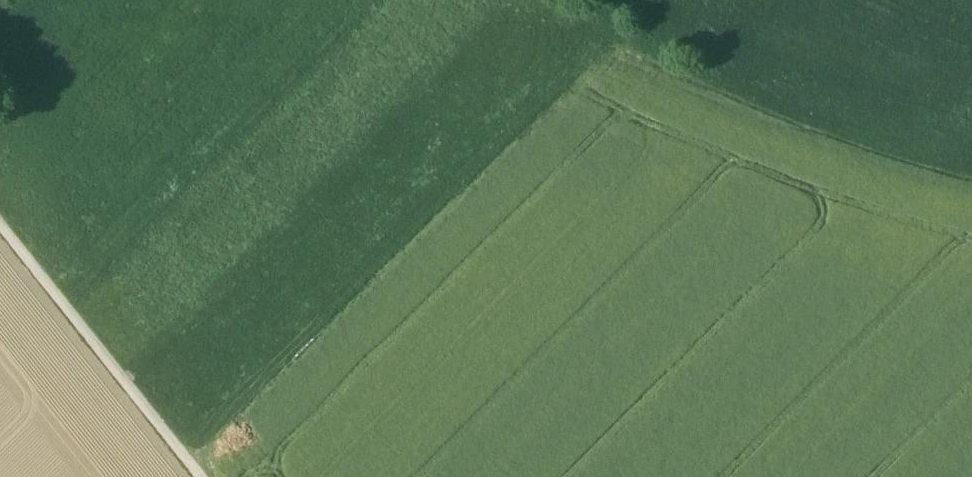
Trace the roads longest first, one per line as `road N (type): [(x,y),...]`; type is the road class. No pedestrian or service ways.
road 1 (track): [(190,476),(0,236)]

